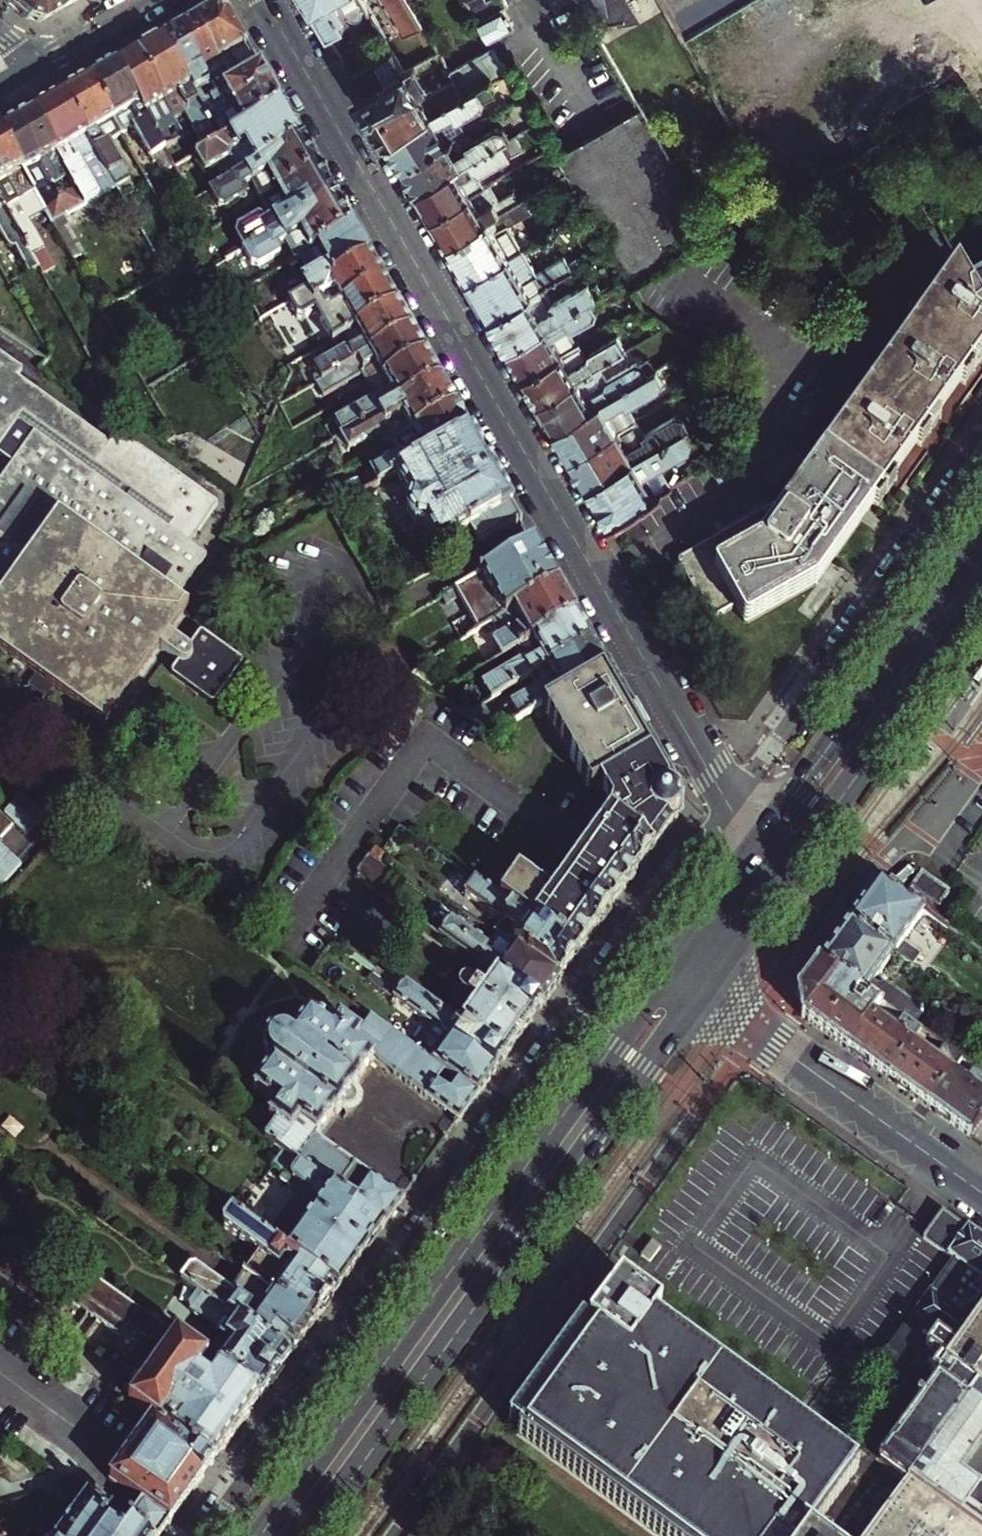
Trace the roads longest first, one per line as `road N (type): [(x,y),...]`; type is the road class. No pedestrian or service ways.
road 1 (residential): [(264,0),(730,806)]
road 2 (residential): [(730,806),(208,1535)]
road 3 (primary): [(672,965),(261,1535)]
road 4 (primary): [(311,1535),(705,991)]
road 5 (residential): [(390,1535),(758,1032)]
road 6 (residential): [(981,457),(730,806)]
road 7 (primary): [(981,536),(763,839)]
road 8 (residential): [(758,1032),(981,734)]
road 9 (primary): [(793,865),(981,603)]
road 10 (residential): [(981,1193),(758,1032)]
road 11 (primary): [(763,839),(672,965)]
road 12 (primary): [(705,991),(793,865)]
road 13 (tertiary): [(150,0),(40,64)]

